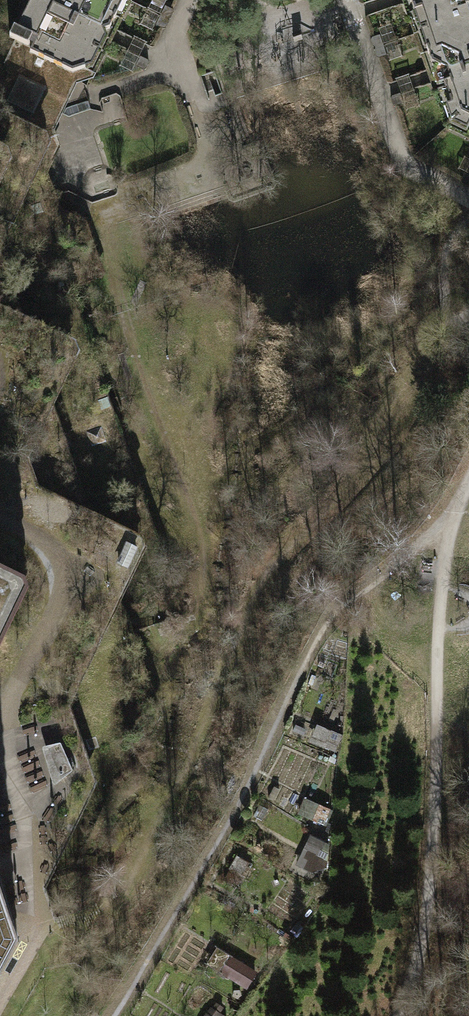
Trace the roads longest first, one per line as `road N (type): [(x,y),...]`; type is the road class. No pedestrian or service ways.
road 1 (track): [(455,509),(325,626),(245,792),(113,1015)]

